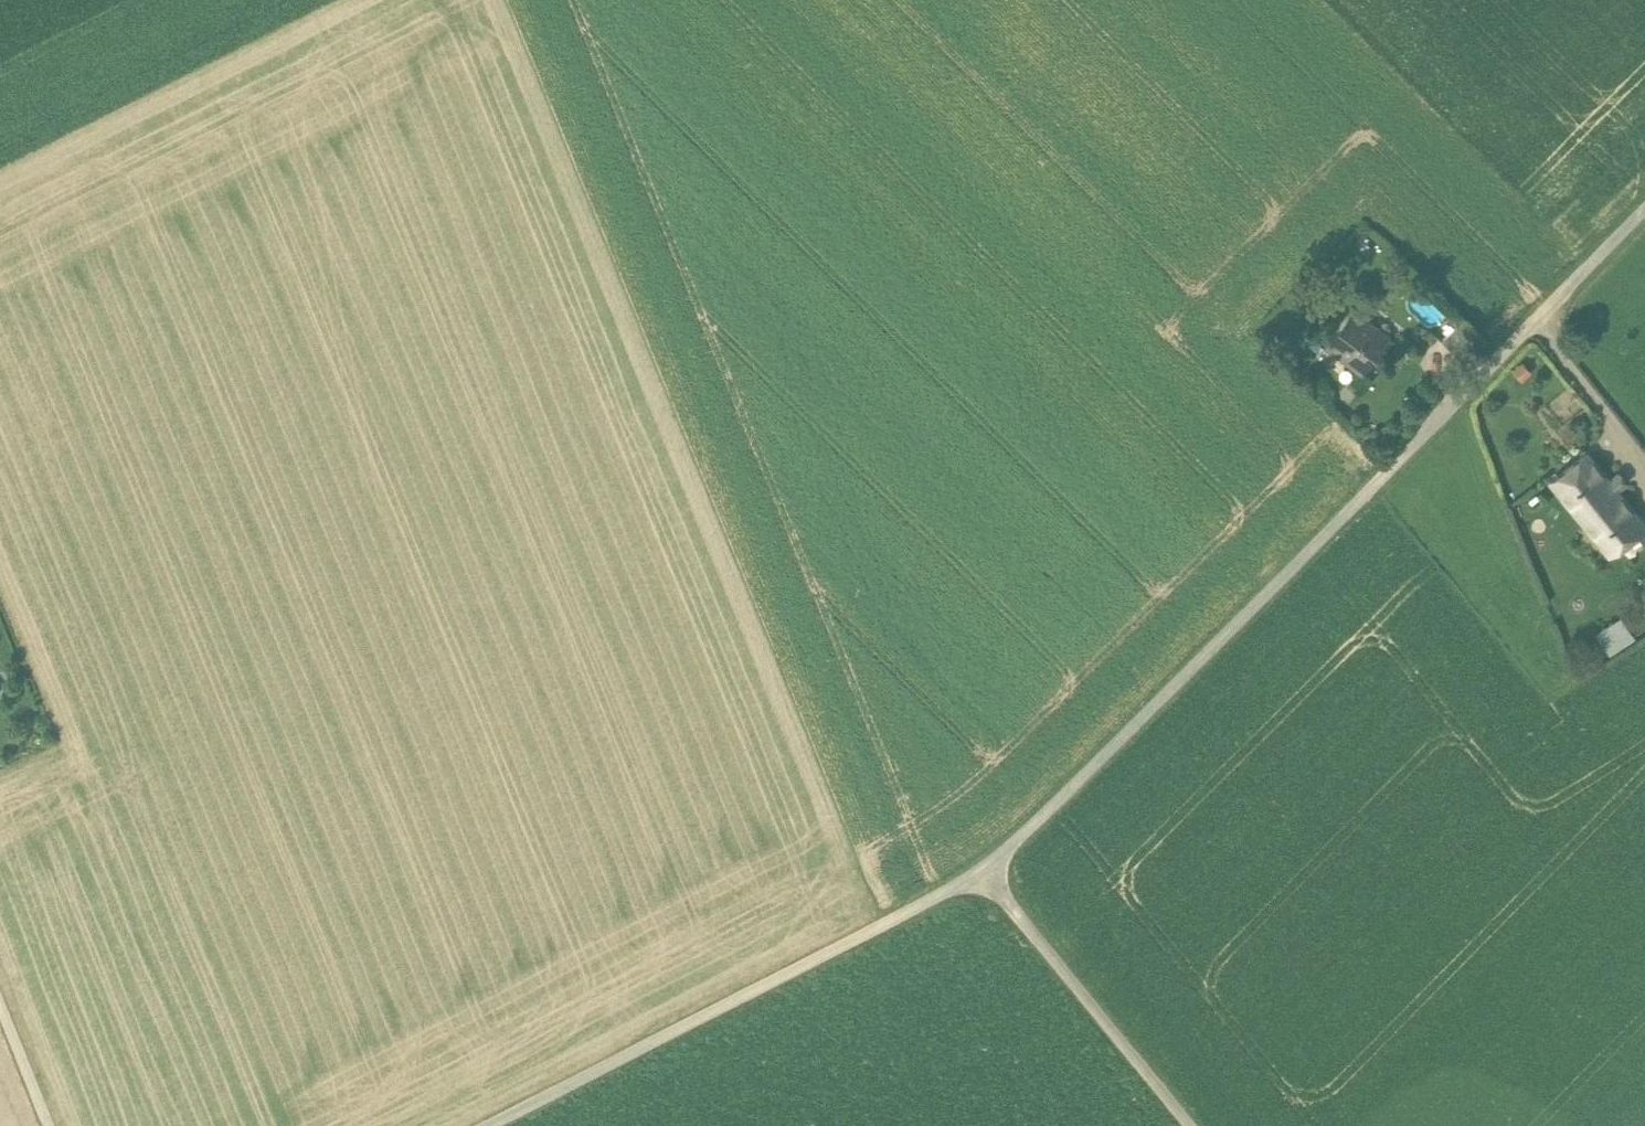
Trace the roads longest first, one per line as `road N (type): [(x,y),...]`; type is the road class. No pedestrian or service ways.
road 1 (track): [(982,870),(1194,1125)]
road 2 (track): [(1538,323),(1644,461)]

